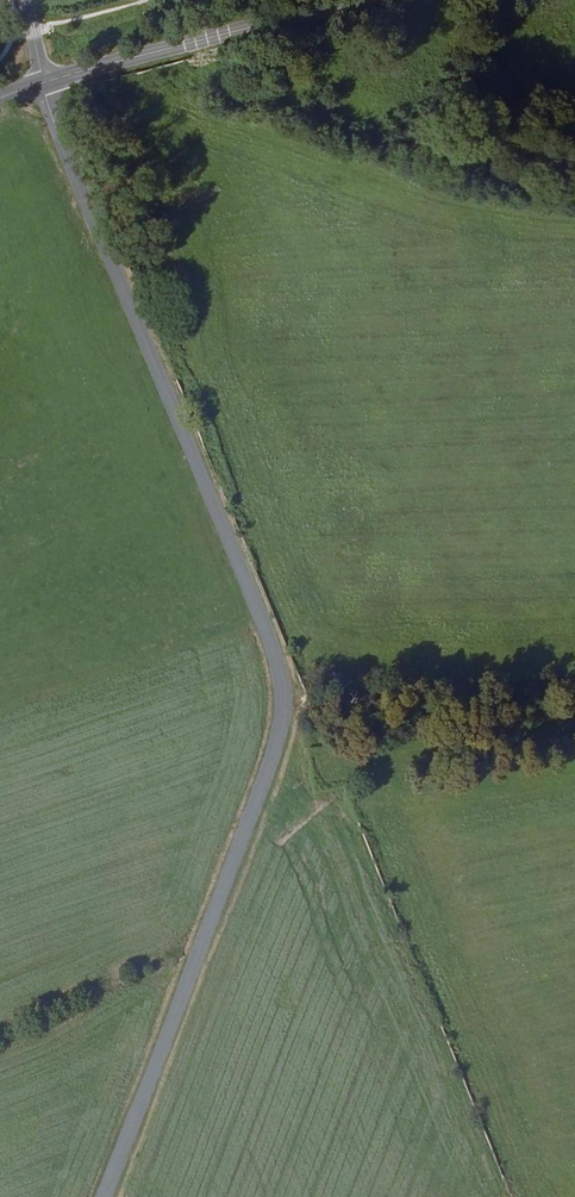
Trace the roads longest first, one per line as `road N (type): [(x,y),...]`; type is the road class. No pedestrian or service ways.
road 1 (tertiary): [(100,1196),(285,727),(288,690),(279,650),(36,83)]
road 2 (secondary): [(359,0),(36,83)]

